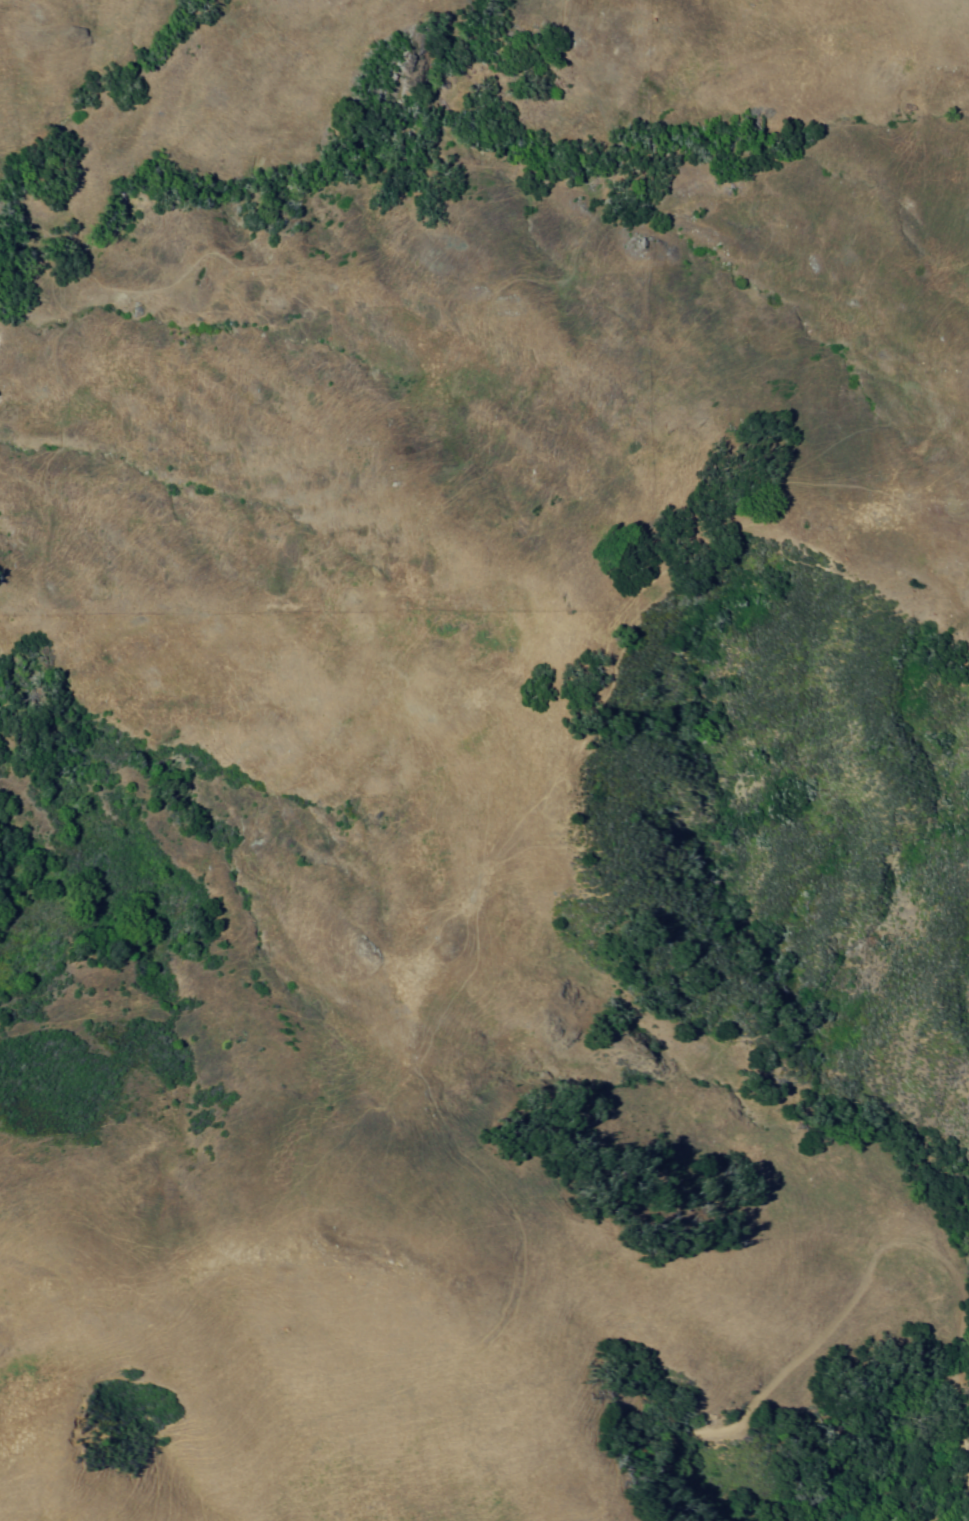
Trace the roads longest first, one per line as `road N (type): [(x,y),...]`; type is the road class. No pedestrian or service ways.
road 1 (track): [(968,1468),(967,1289),(928,1248),(893,1244),(739,1431),(677,1446),(665,1461),(661,1520)]

